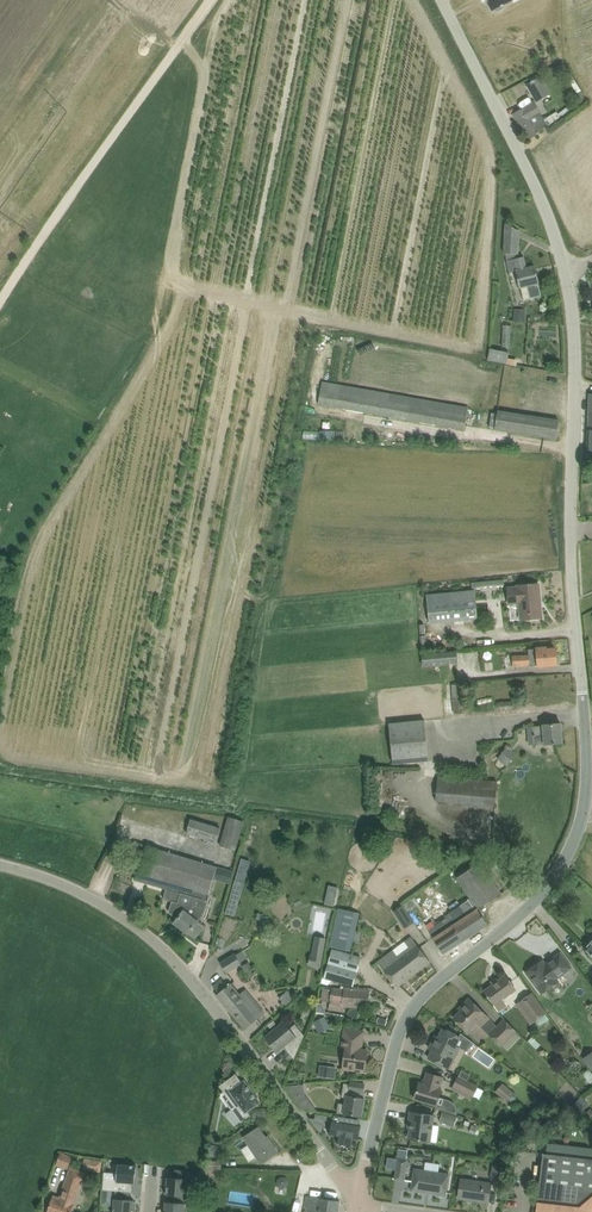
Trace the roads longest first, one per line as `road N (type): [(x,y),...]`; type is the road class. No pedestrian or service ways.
road 1 (residential): [(358,1191),(401,1032),(427,994),(524,914),(564,861),(584,816),(563,293)]
road 2 (unclassified): [(320,1150),(164,949),(76,889),(0,864)]
road 3 (track): [(211,0),(0,307)]
road 4 (unclassified): [(563,293),(545,219),(438,0)]

